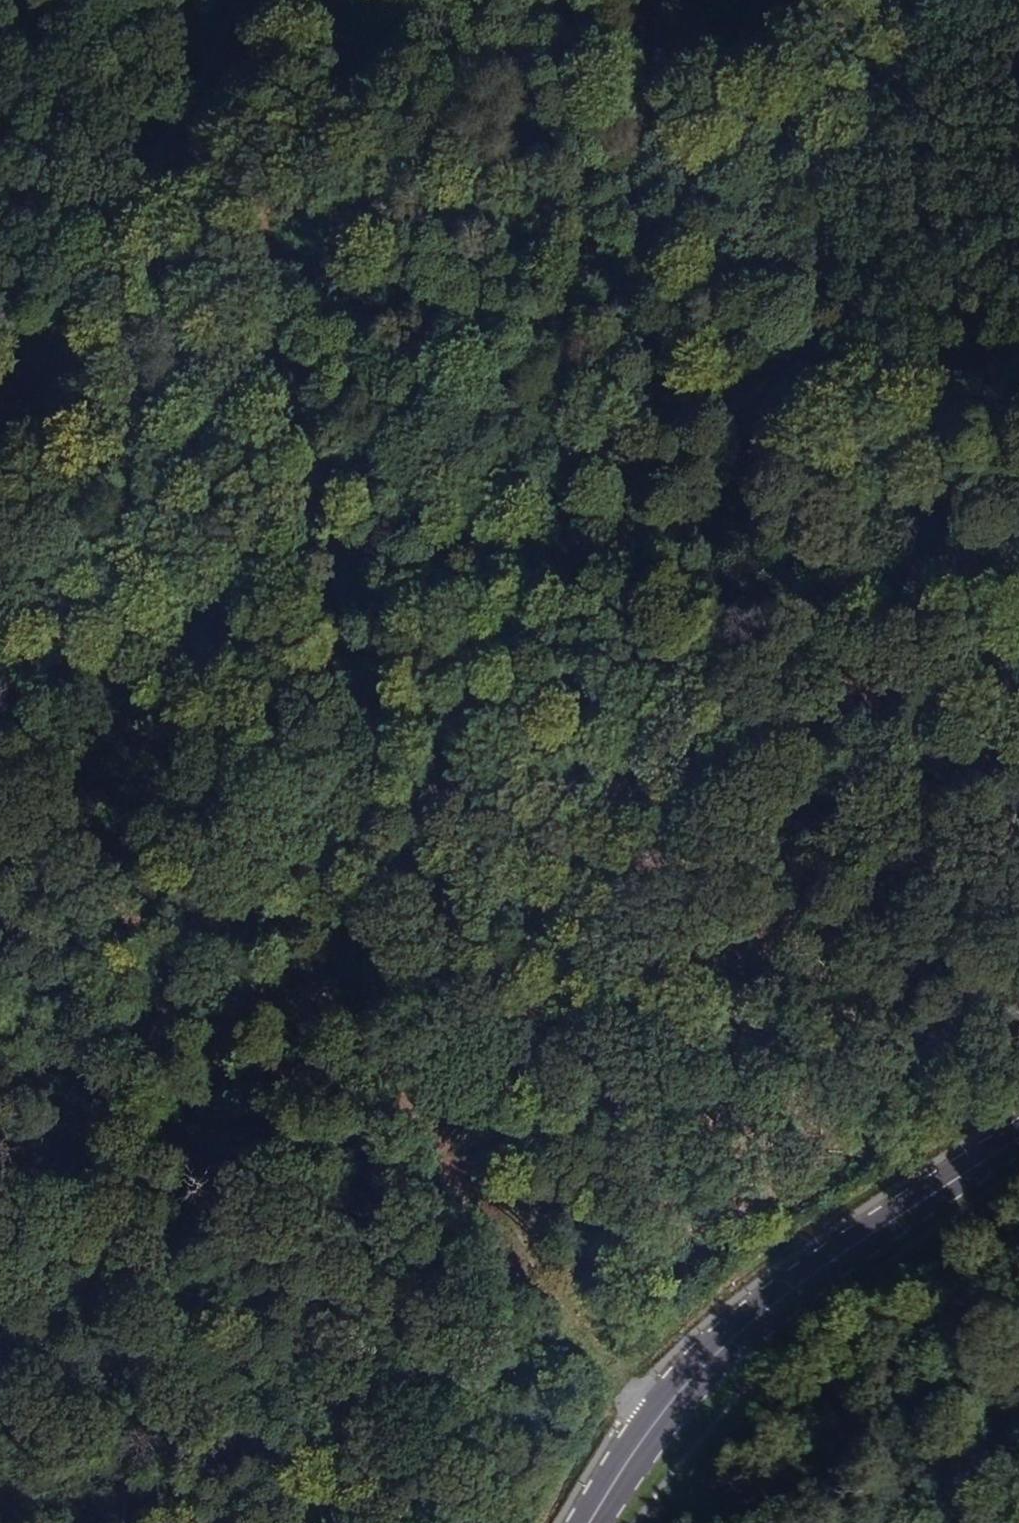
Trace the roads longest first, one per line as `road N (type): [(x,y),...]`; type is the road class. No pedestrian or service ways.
road 1 (primary): [(1018,1142),(778,1298),(664,1411),(590,1522)]

